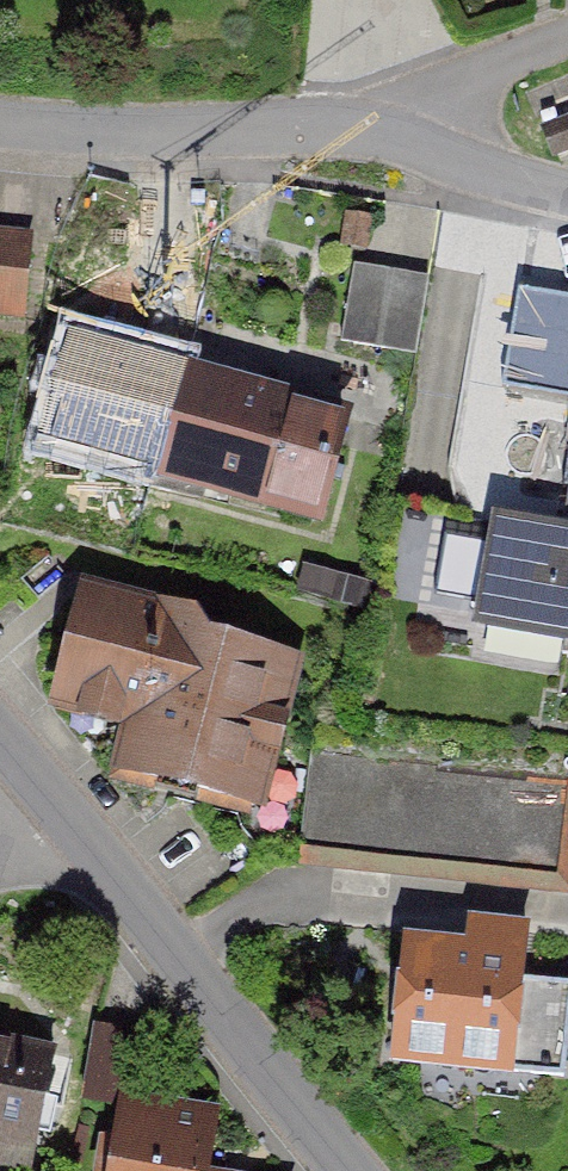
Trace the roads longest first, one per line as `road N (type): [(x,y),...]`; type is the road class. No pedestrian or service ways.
road 1 (unclassified): [(354,1170),(0,736)]
road 2 (residential): [(0,128),(122,140),(410,122)]
road 3 (residential): [(410,122),(567,207)]
road 4 (residential): [(410,122),(567,42)]

